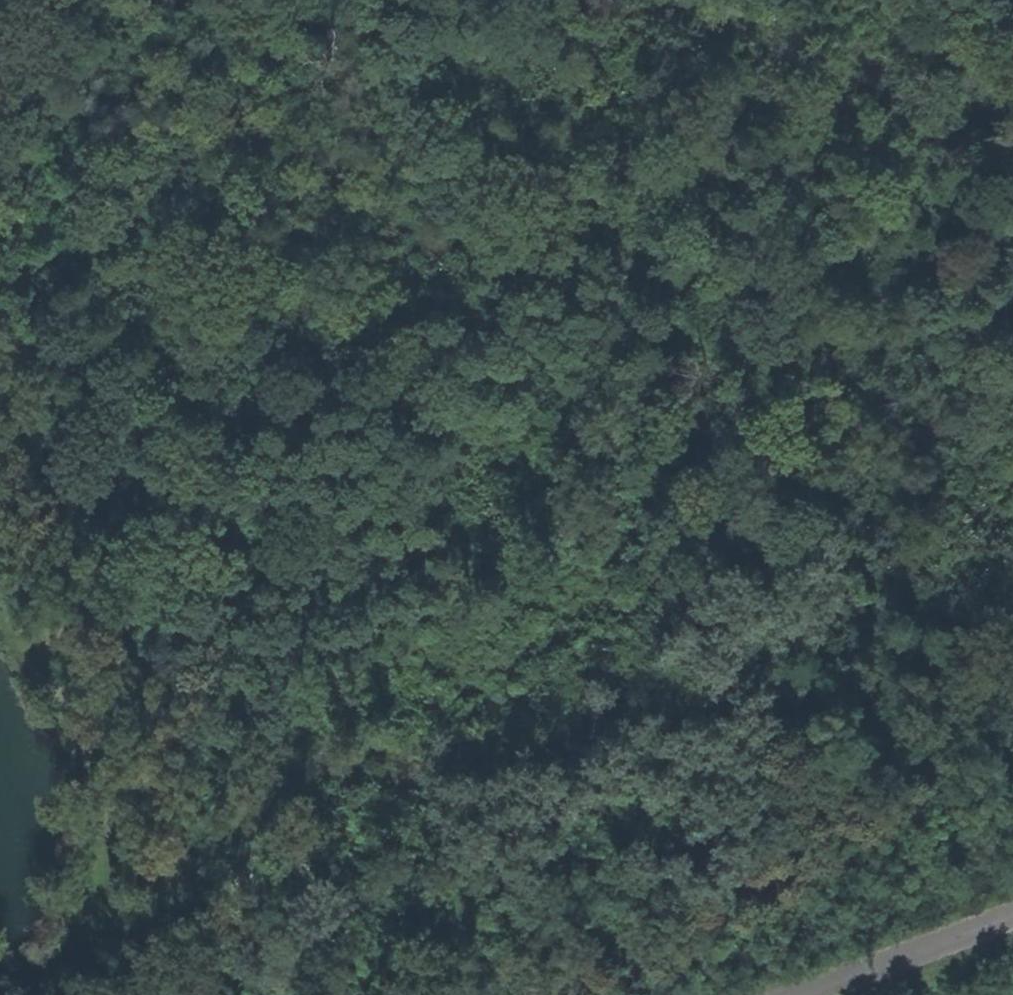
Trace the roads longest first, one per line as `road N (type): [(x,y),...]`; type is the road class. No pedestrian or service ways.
road 1 (track): [(0,591),(127,806)]

